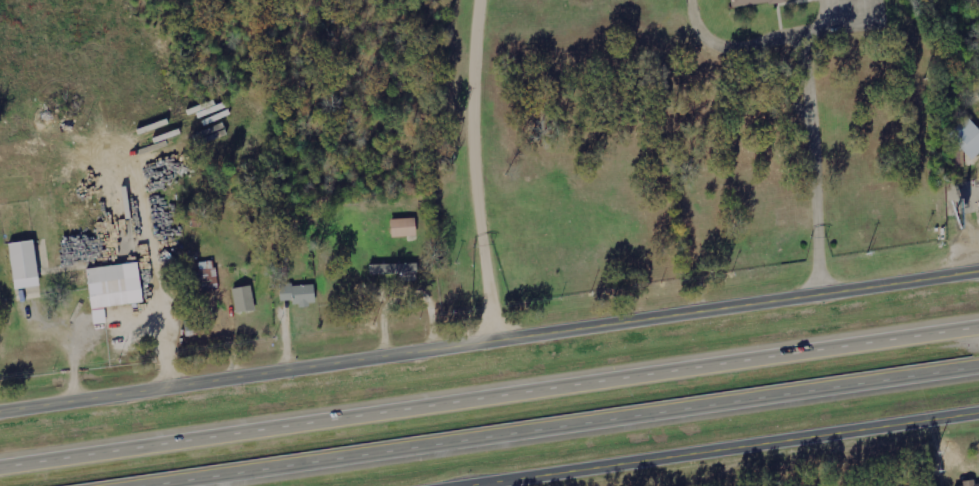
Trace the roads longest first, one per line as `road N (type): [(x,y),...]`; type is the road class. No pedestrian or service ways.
road 1 (motorway): [(978,318),(0,457)]
road 2 (tertiary): [(0,405),(978,266)]
road 3 (motorway): [(111,485),(978,361)]
road 4 (tertiary): [(437,485),(978,409)]

